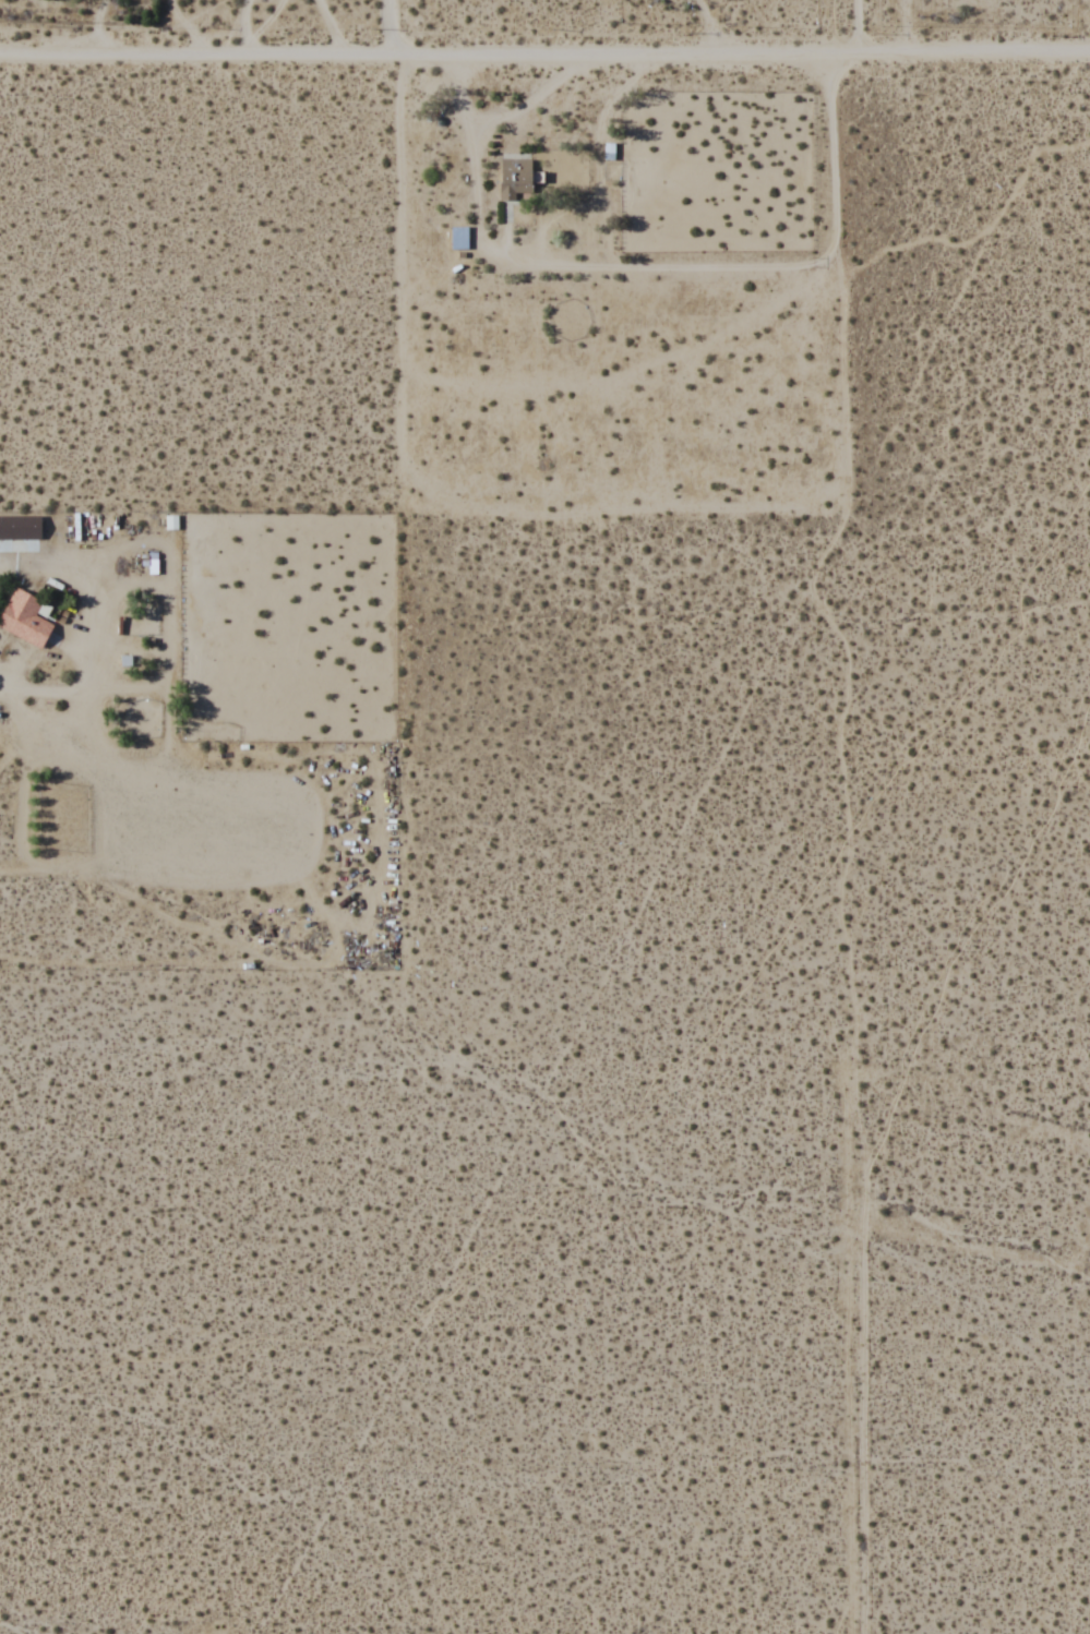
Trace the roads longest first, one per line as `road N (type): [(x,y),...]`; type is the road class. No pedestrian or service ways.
road 1 (residential): [(1089,56),(0,57)]

